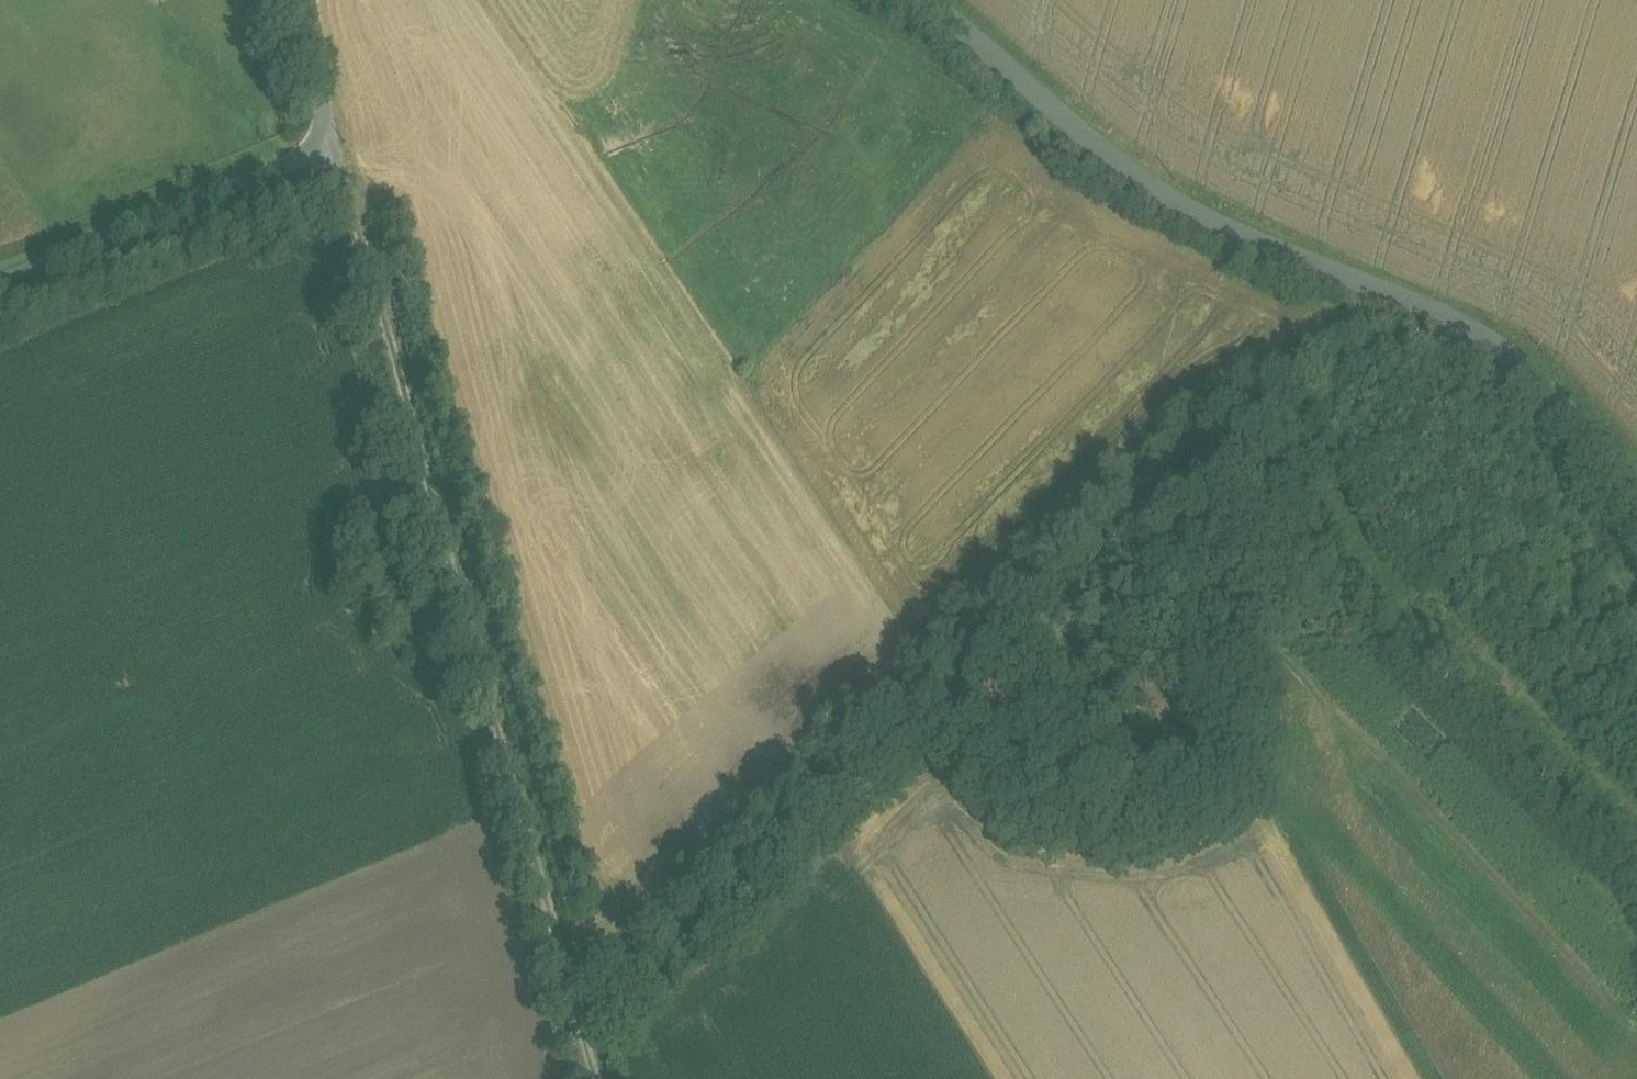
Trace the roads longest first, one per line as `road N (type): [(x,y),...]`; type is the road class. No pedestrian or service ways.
road 1 (unclassified): [(926,0),(1053,110),(1198,212),(1441,311),(1517,356),(1636,475)]
road 2 (unclassified): [(291,0),(336,148),(0,282)]

